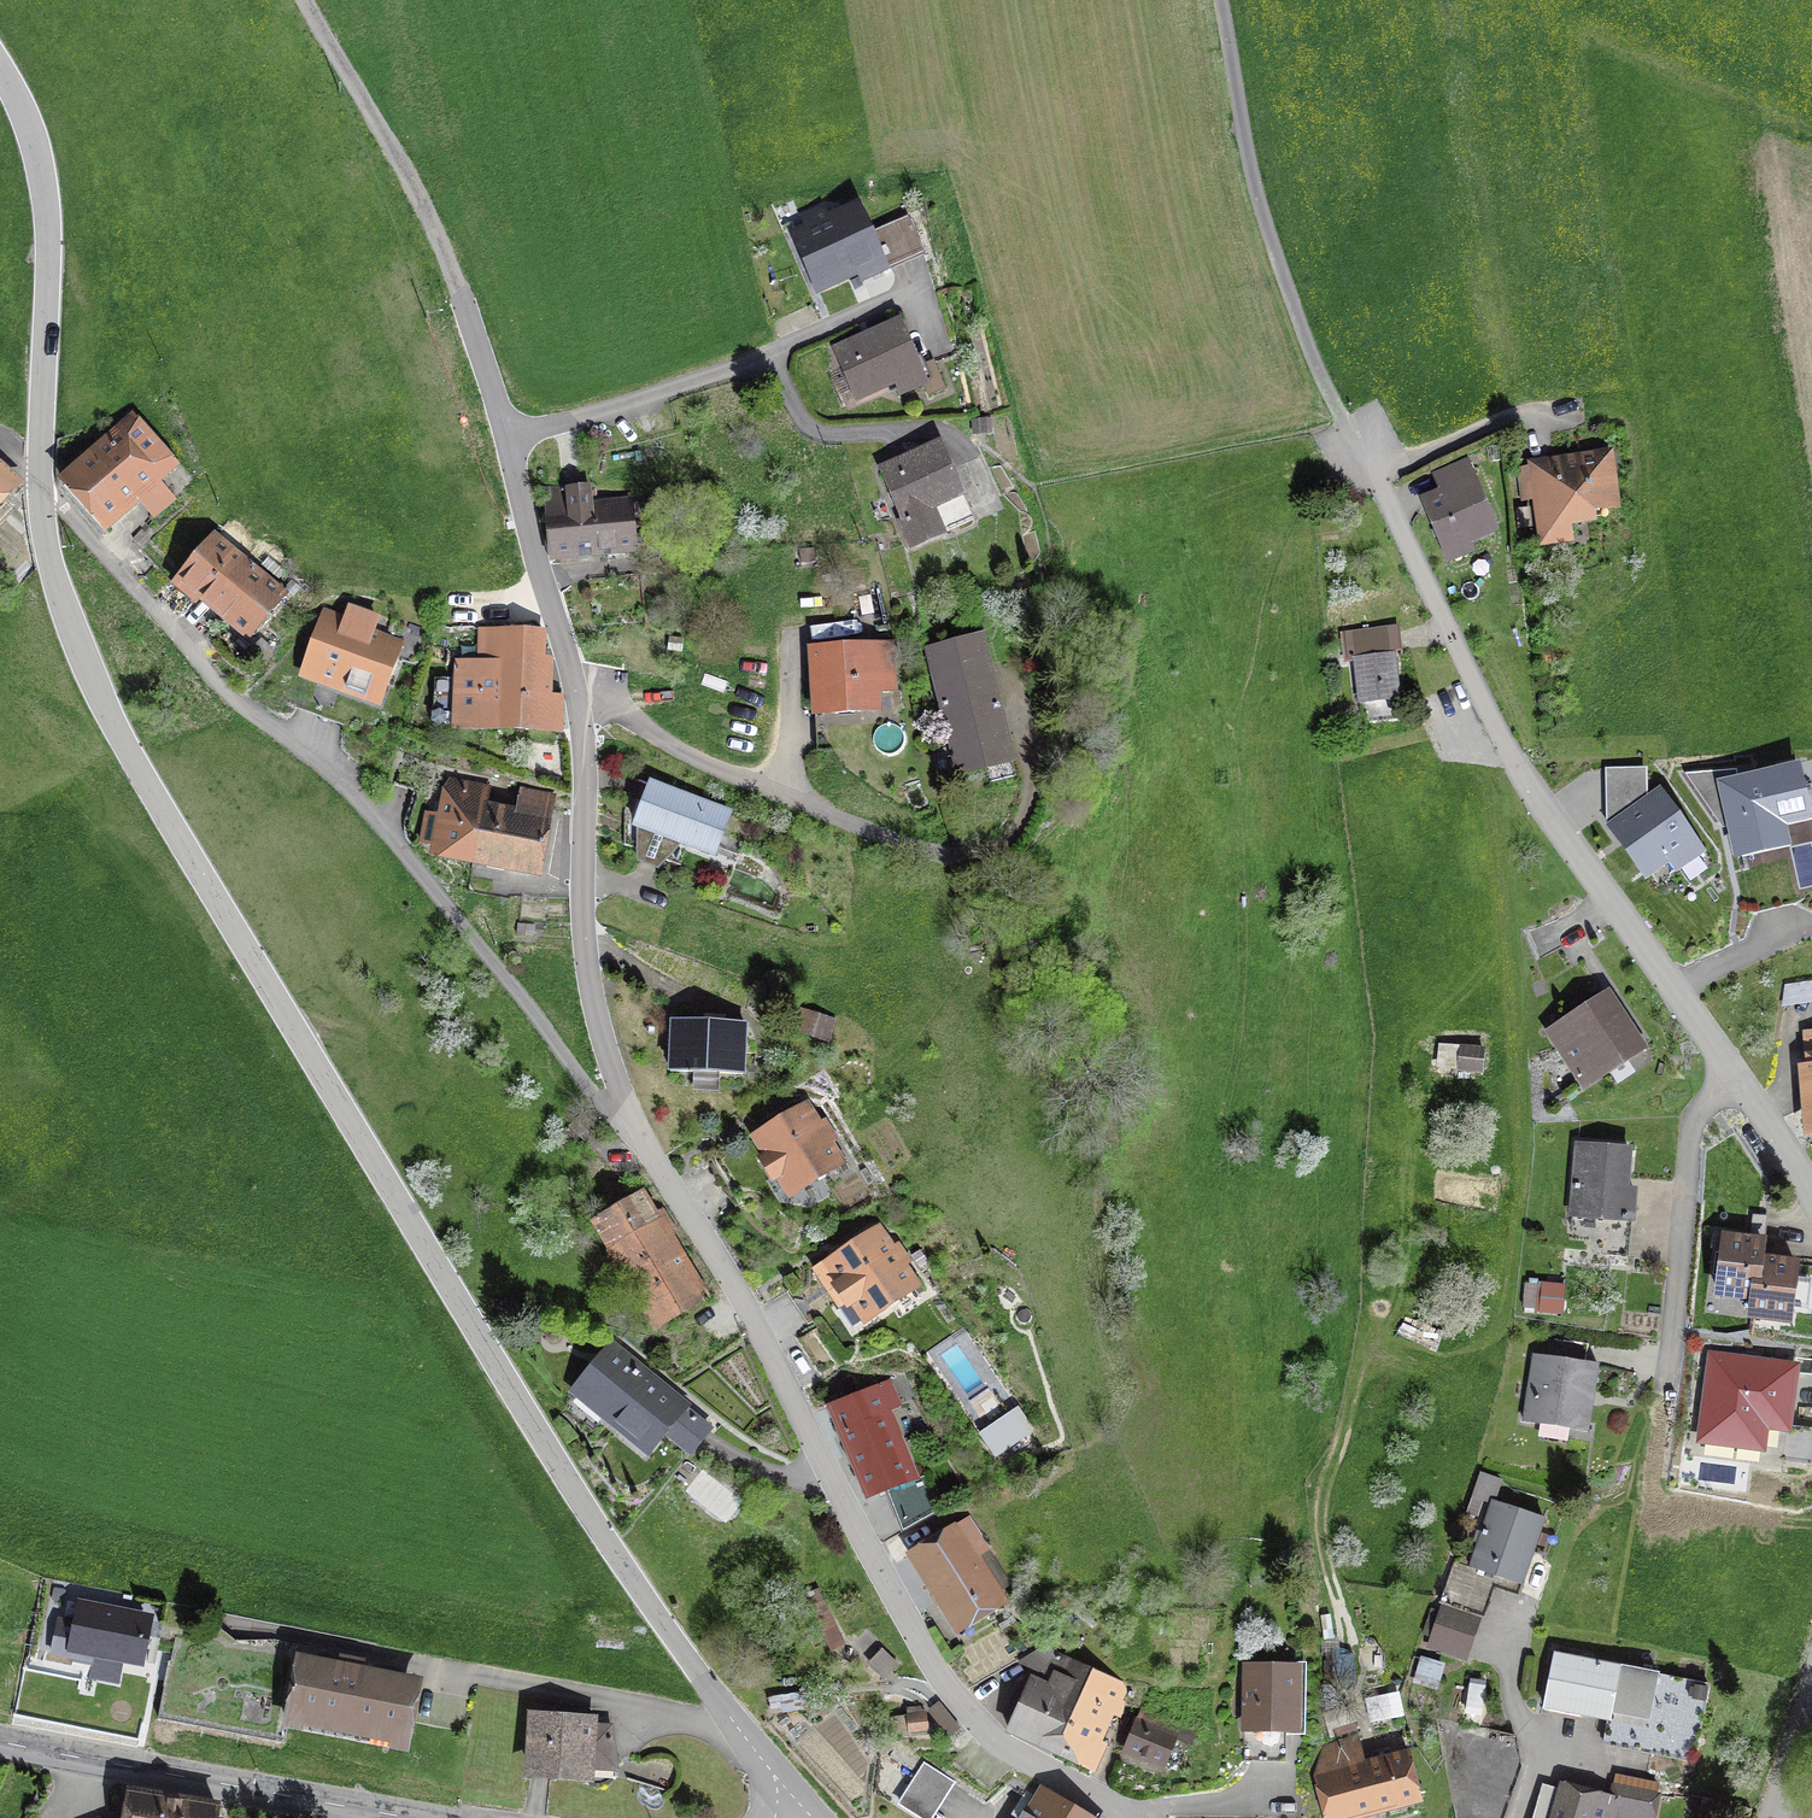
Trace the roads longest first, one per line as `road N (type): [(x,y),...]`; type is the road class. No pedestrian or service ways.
road 1 (tertiary): [(811,1816),(591,1516),(153,794),(67,613),(41,483)]
road 2 (residential): [(642,1132),(609,1046),(584,931),(572,688),(478,347),(435,230),(305,0)]
road 3 (residential): [(41,483),(222,688),(346,787),(607,1108),(642,1132)]
road 4 (residential): [(1359,447),(1518,766),(1811,1193)]
road 5 (residential): [(1139,1817),(998,1743),(944,1681),(832,1483),(737,1291),(642,1132)]
road 6 (track): [(1221,0),(1249,161),(1295,313),(1359,447)]
road 7 (tertiary): [(0,1740),(420,1817)]
road 8 (tertiary): [(41,483),(48,216),(29,125),(0,66)]
road 9 (residential): [(1811,1690),(1771,1817)]

